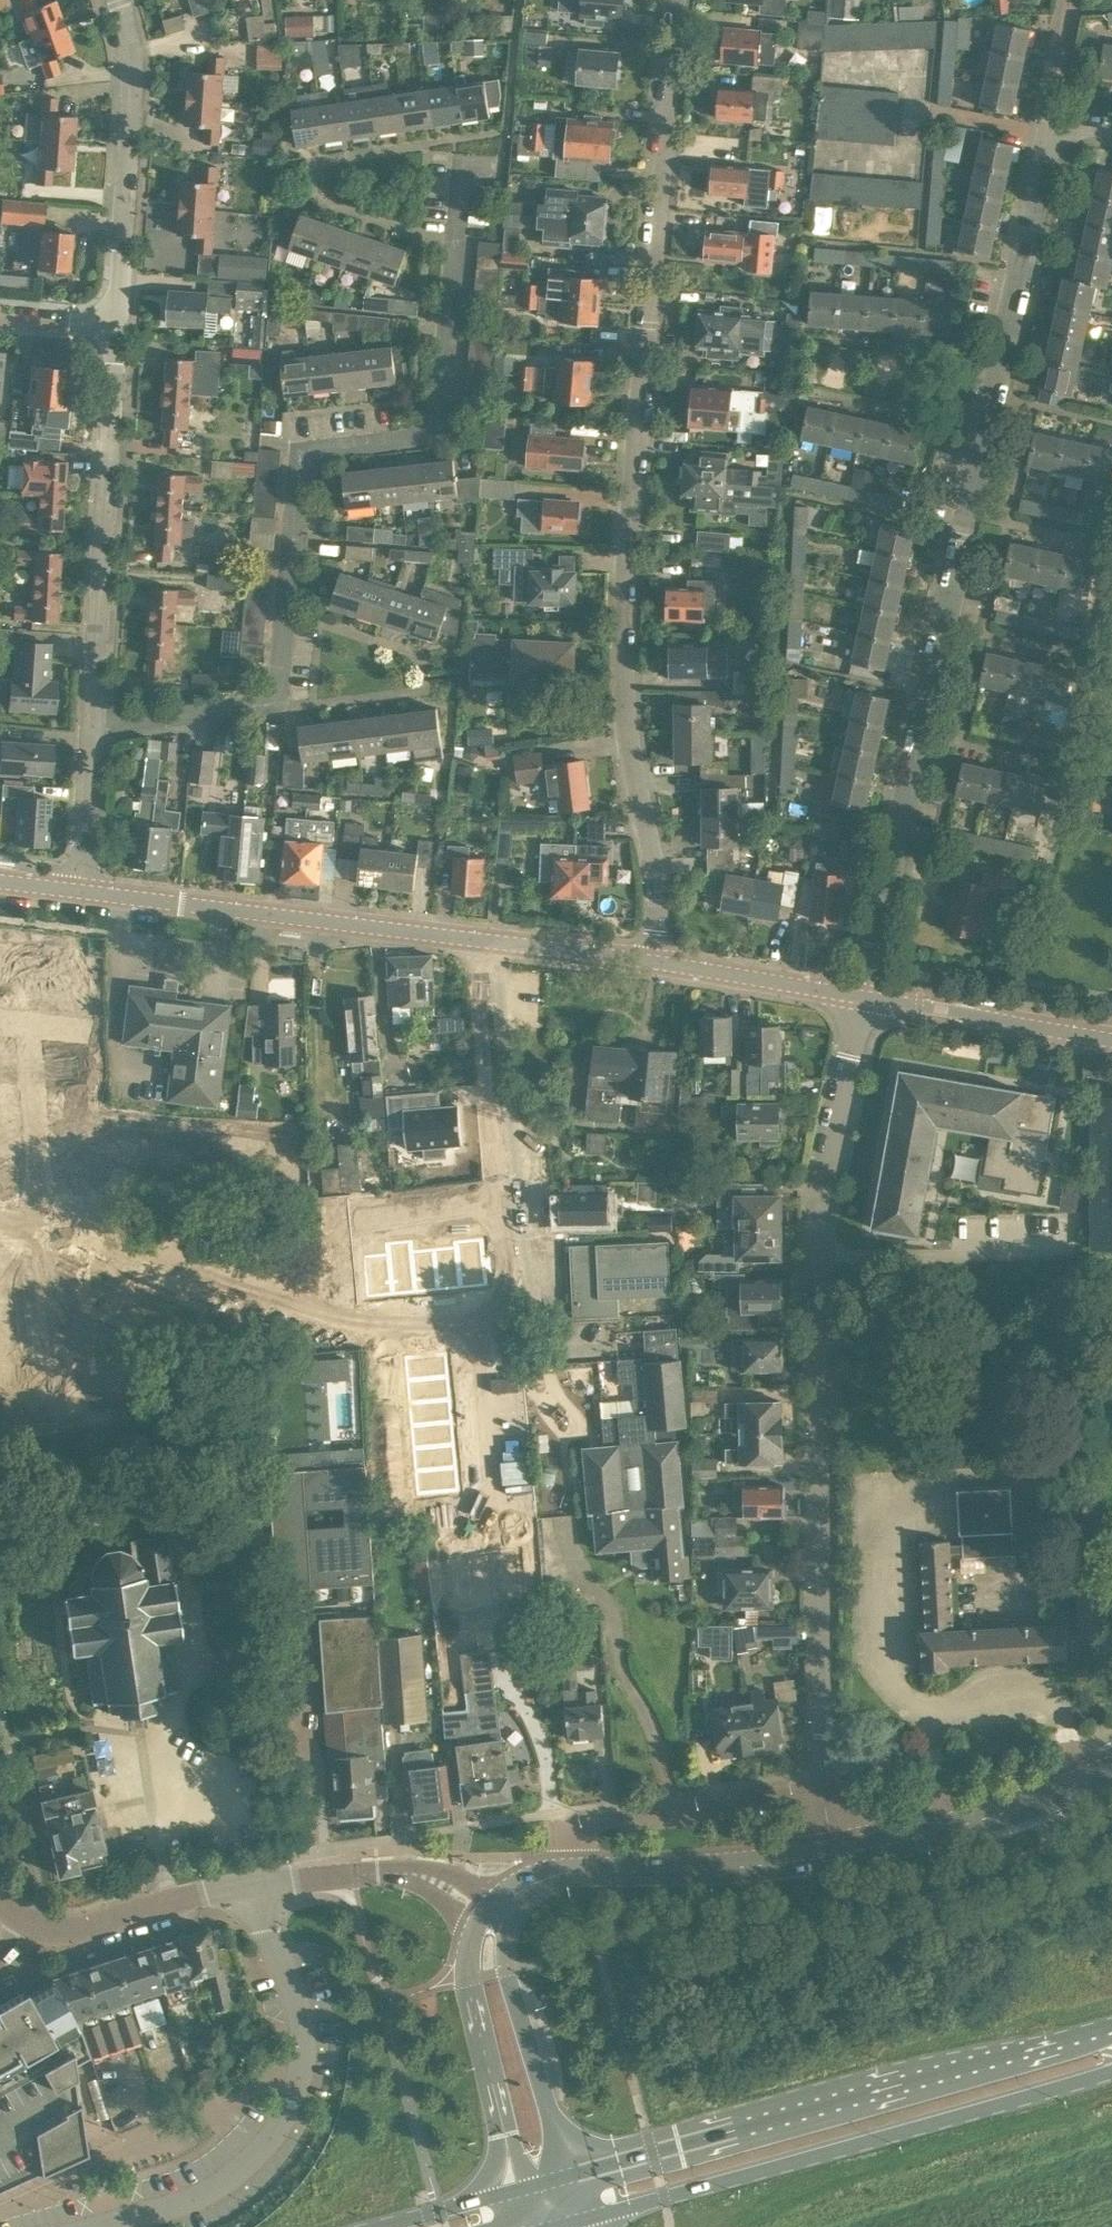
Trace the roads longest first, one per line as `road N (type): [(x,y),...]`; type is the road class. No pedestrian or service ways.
road 1 (residential): [(652,961),(656,896),(625,722),(624,632),(676,0)]
road 2 (residential): [(862,997),(1001,354),(1047,149),(1060,126)]
road 3 (residential): [(91,727),(259,705),(279,687),(297,480),(308,460),(333,447),(424,437),(438,425),(457,238),(475,166)]
road 4 (residential): [(822,1787),(821,1209),(862,997)]
road 5 (primary): [(1111,2024),(566,2176)]
road 6 (primary): [(579,2220),(1111,2073)]
road 7 (residential): [(0,1233),(55,1231),(259,1307),(327,1322),(502,1314)]
road 8 (residential): [(103,2226),(219,2185),(255,2155),(289,2107),(302,2072),(303,2028),(253,1887)]
road 9 (residential): [(91,727),(116,327)]
road 10 (tertiary): [(476,939),(79,891)]
road 11 (residential): [(476,939),(502,1314)]
road 12 (residential): [(116,327),(134,79),(117,0)]
road 13 (residential): [(822,1787),(570,1827),(574,1871)]
road 14 (tertiary): [(1111,1771),(951,1827),(829,1855)]
road 15 (tertiary): [(477,1918),(469,1980),(523,2188)]
road 16 (tertiary): [(566,2176),(509,1970),(512,1922)]
road 17 (tertiary): [(829,1855),(712,1869),(574,1871)]
road 18 (tertiary): [(1111,1041),(862,997)]
road 19 (unclassified): [(253,1887),(70,1931),(28,1924)]
road 20 (residential): [(502,1314),(479,1358),(499,1532)]
road 21 (tertiary): [(862,997),(652,961)]
road 22 (tertiary): [(652,961),(476,939)]
road 23 (residential): [(79,891),(91,727)]
road 24 (unclassified): [(495,1899),(420,1865),(354,1874)]
road 25 (primary): [(523,2188),(379,2226)]
road 26 (unclassified): [(354,1874),(415,1883),(477,1918)]

